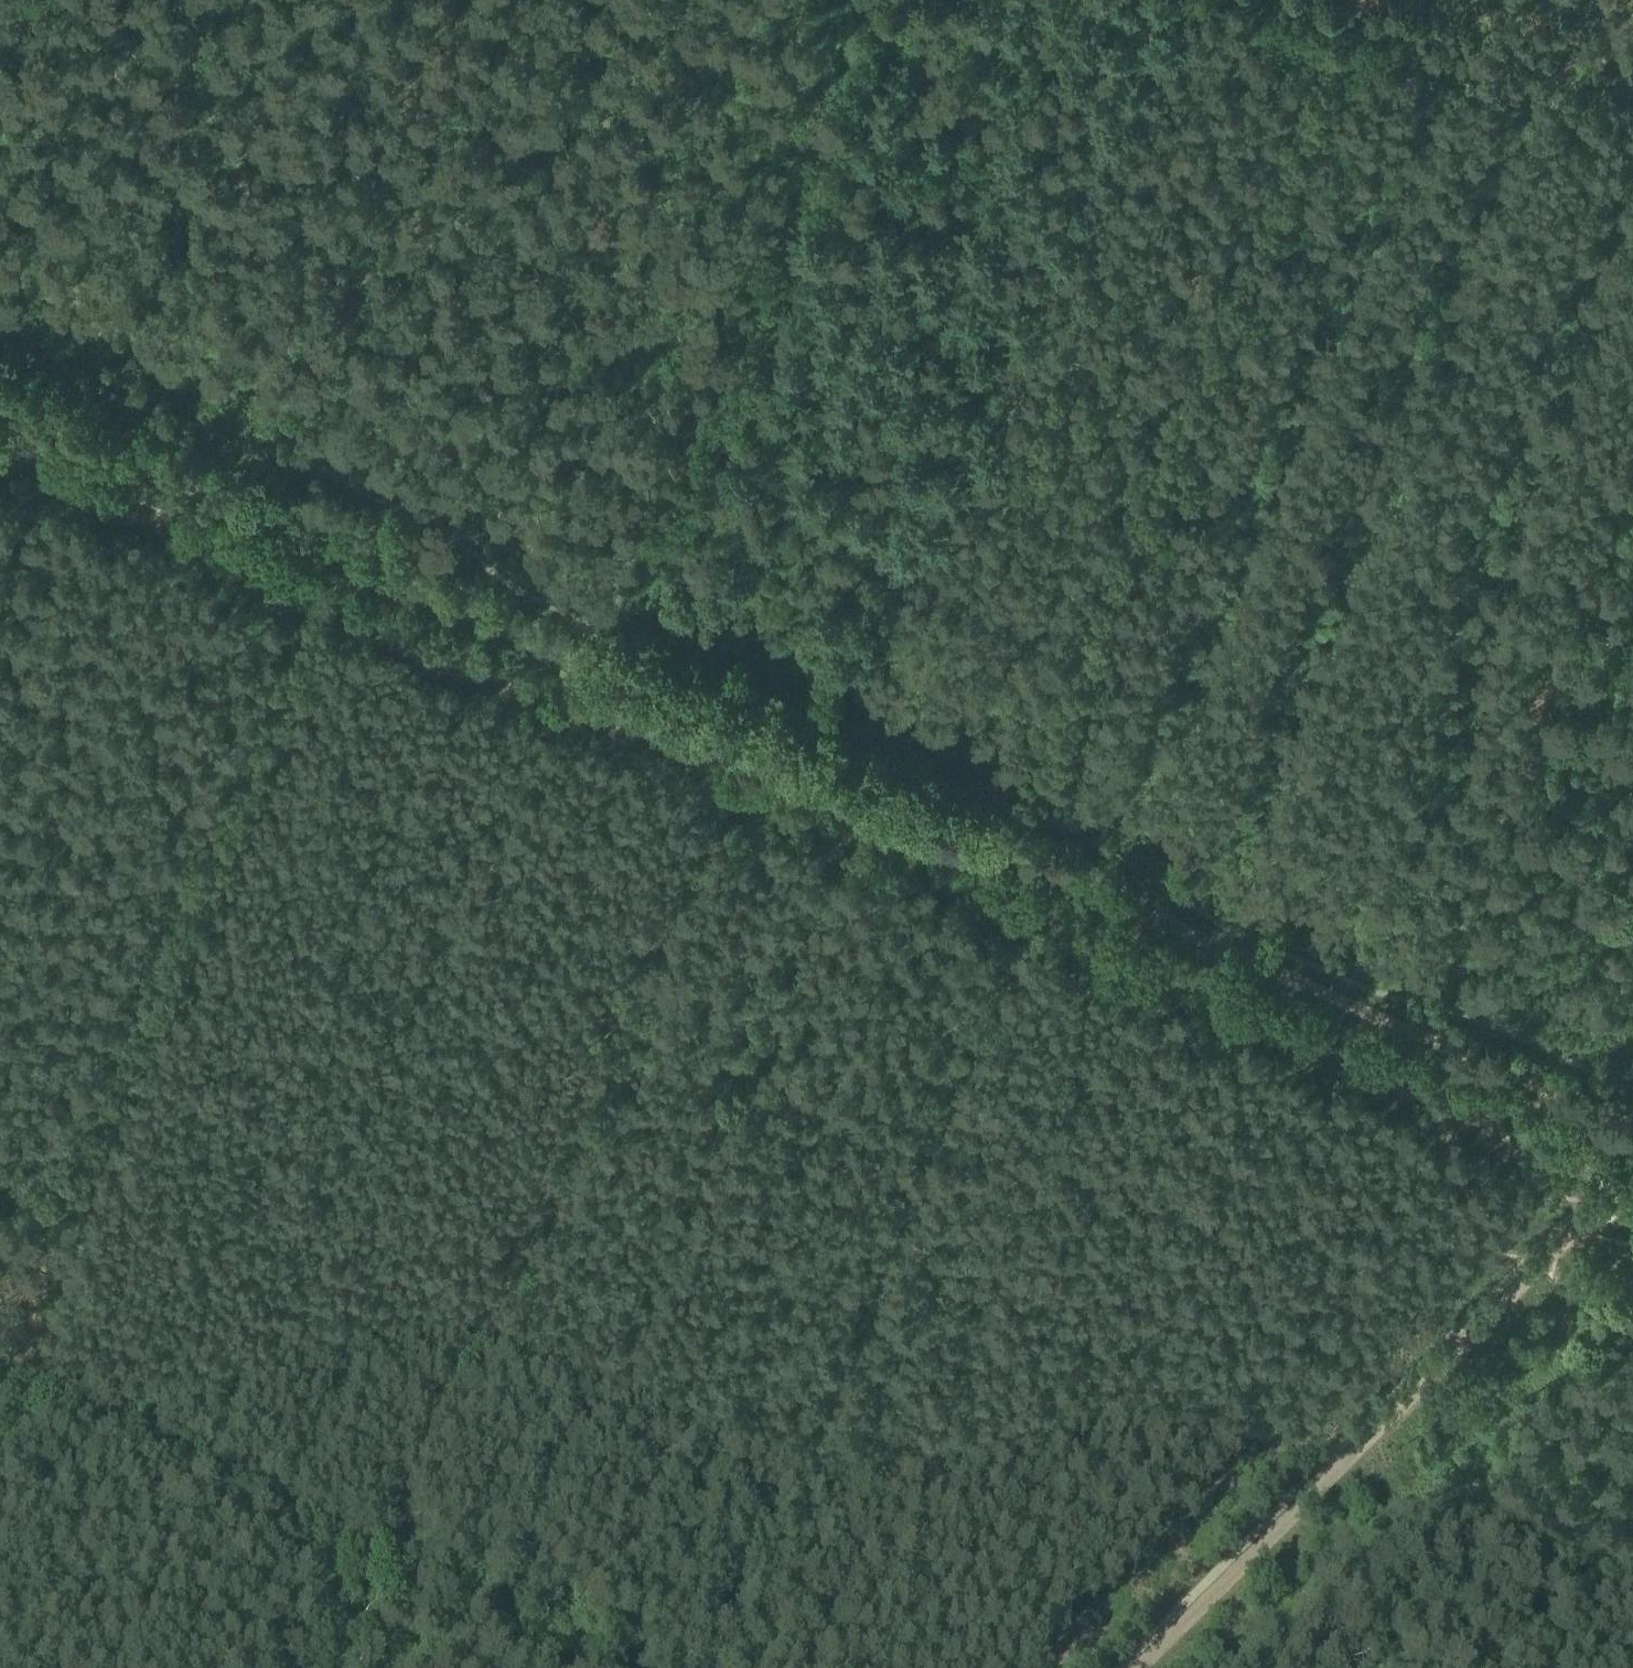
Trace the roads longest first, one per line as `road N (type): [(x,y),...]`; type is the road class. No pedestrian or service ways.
road 1 (track): [(0,400),(994,845)]
road 2 (track): [(1139,1667),(1632,1173)]
road 3 (track): [(0,1399),(22,1388),(576,1667)]
road 4 (track): [(1133,908),(1632,1132)]
road 5 (track): [(994,845),(1133,908)]

